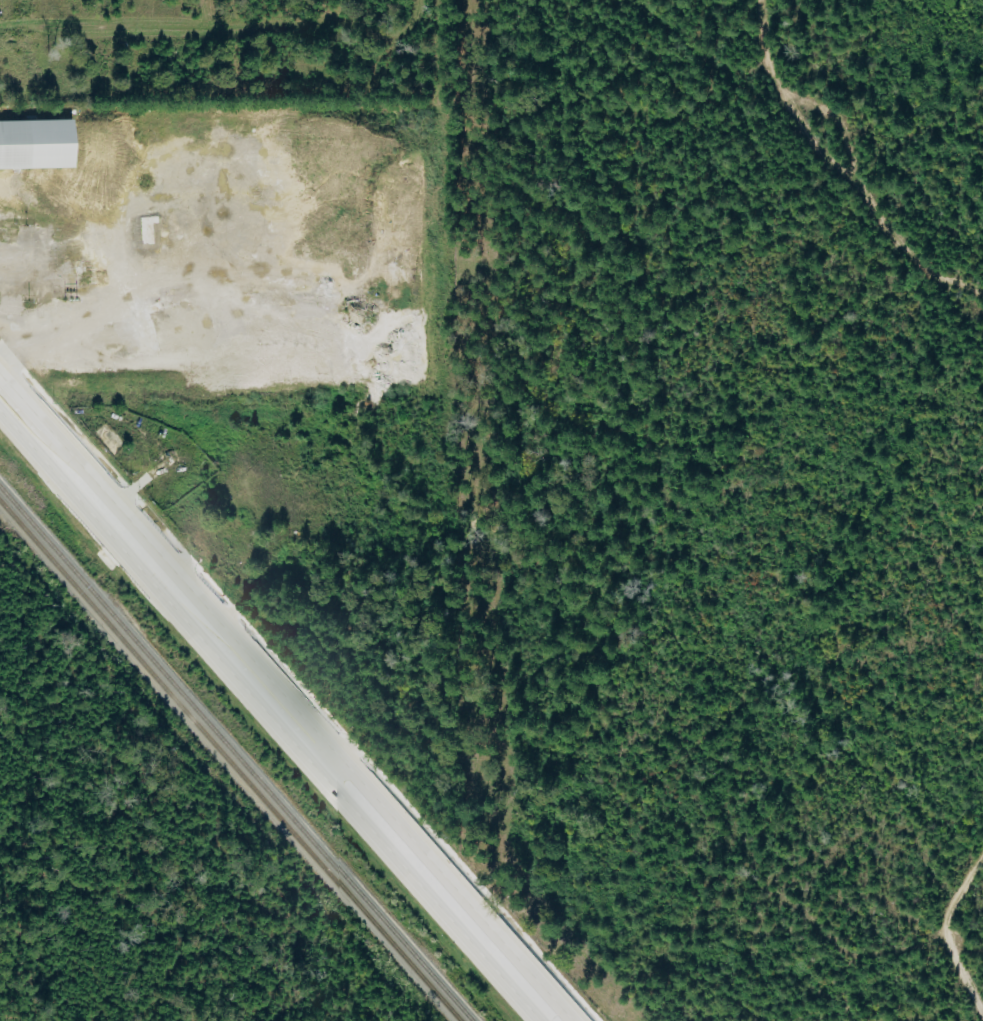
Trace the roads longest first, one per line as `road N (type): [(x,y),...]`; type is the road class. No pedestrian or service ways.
road 1 (primary): [(565,1020),(0,407)]

